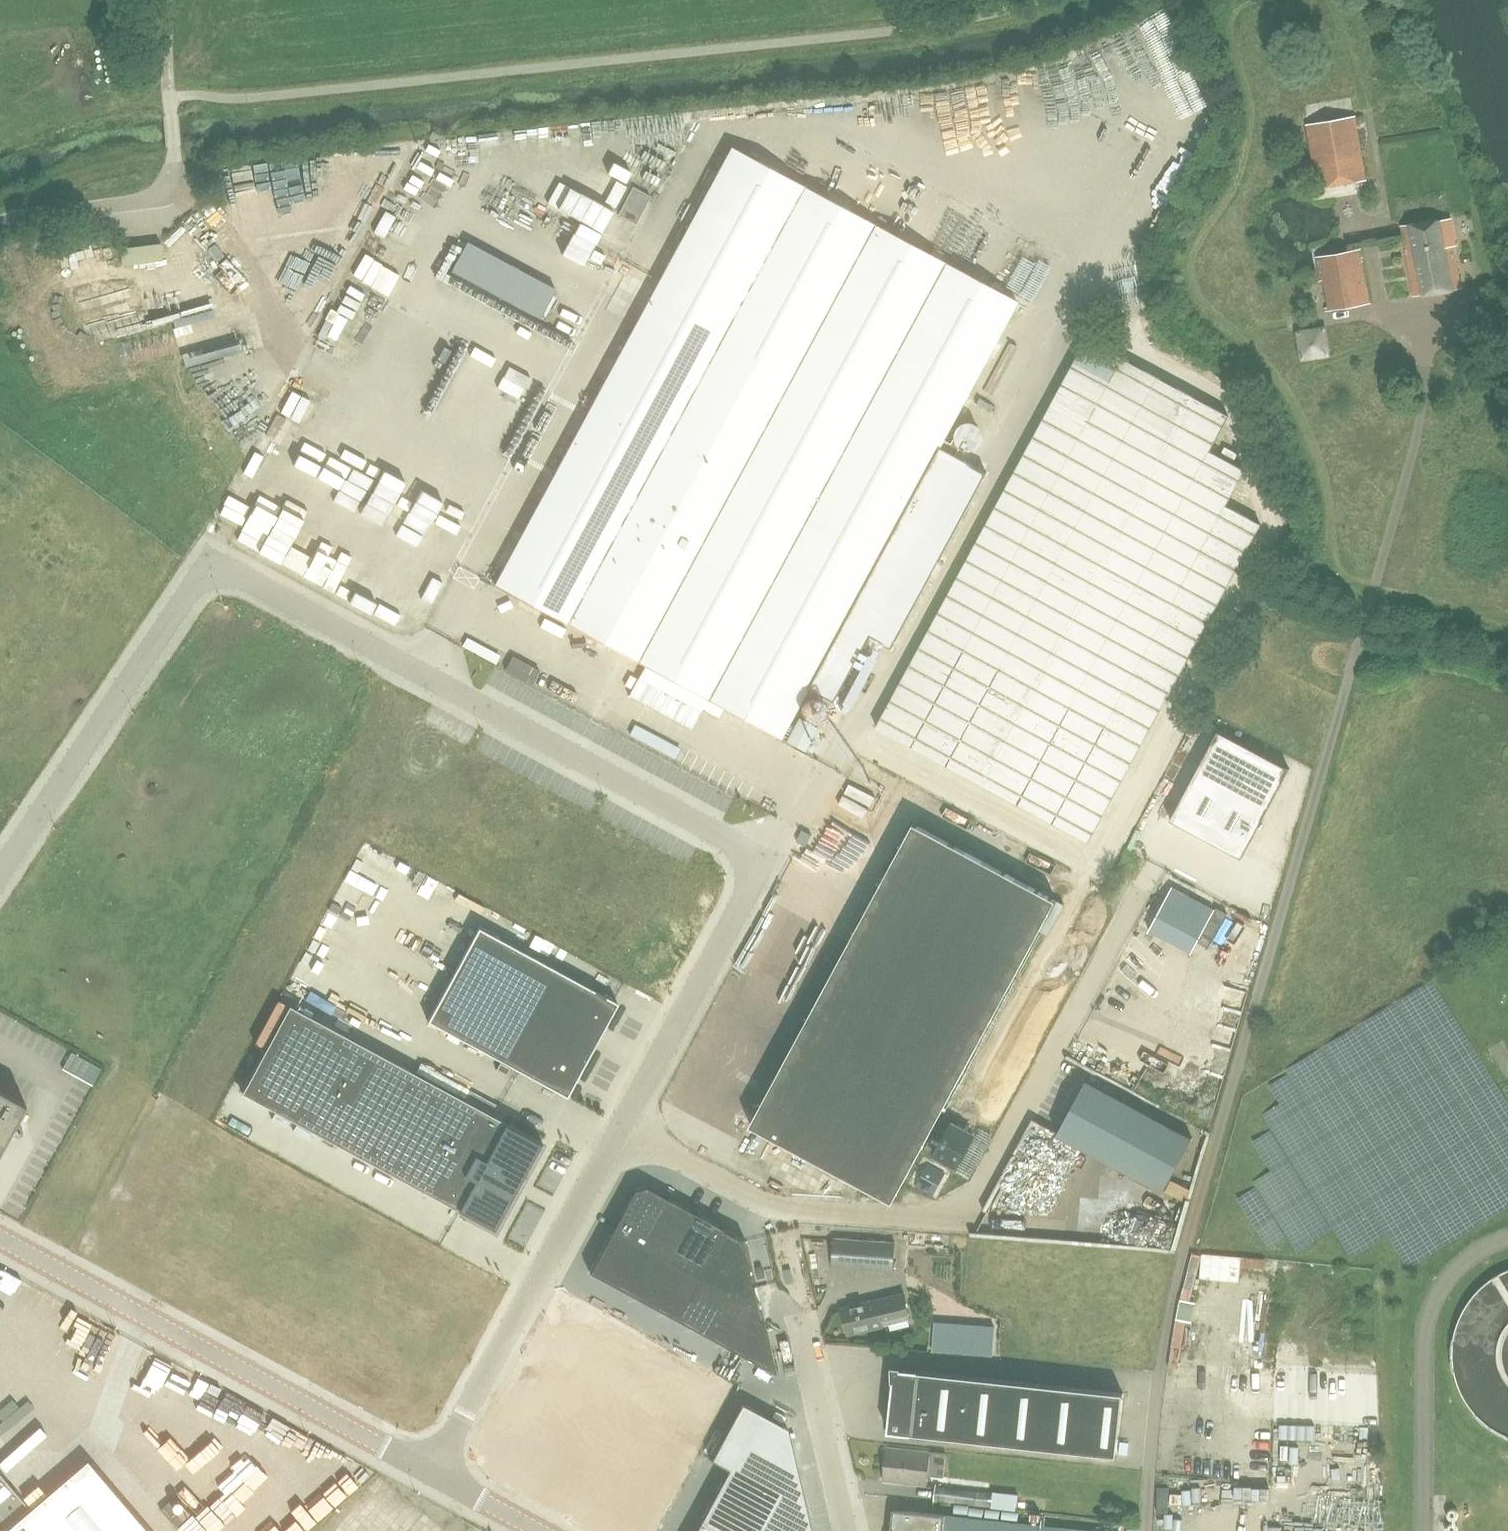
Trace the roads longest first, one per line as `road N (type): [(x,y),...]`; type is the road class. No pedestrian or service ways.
road 1 (unclassified): [(621,1132),(765,861),(218,558),(0,865)]
road 2 (unclassified): [(1148,1530),(1162,1350),(1176,1285),(1414,442),(1427,314)]
road 3 (unclassified): [(621,1132),(760,1202),(800,1212),(964,1212),(1143,889)]
road 4 (unclassified): [(432,1473),(0,1238)]
road 5 (unclassified): [(432,1473),(621,1132)]
road 6 (unclassified): [(0,219),(166,196),(175,182),(171,113)]
road 7 (unclassified): [(857,1530),(819,1331)]
road 8 (unclassified): [(537,1530),(432,1473)]

